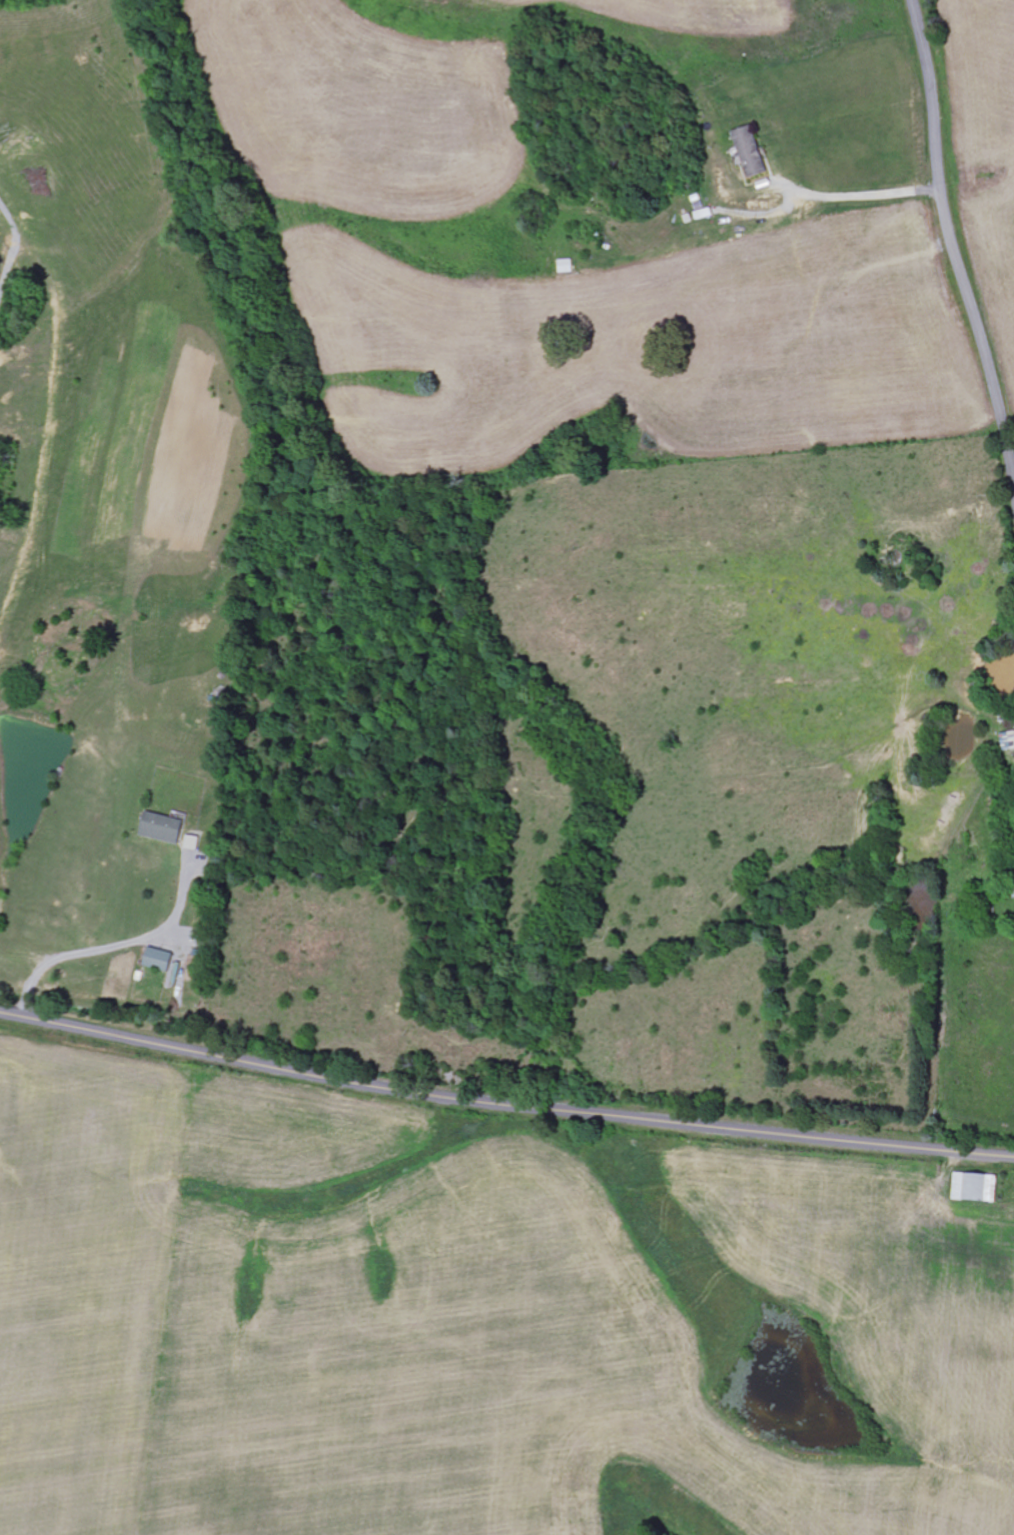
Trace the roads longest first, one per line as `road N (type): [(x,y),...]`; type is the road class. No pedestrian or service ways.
road 1 (tertiary): [(1013,1157),(483,1103),(0,1014)]
road 2 (residential): [(1013,480),(944,207),(912,0)]

